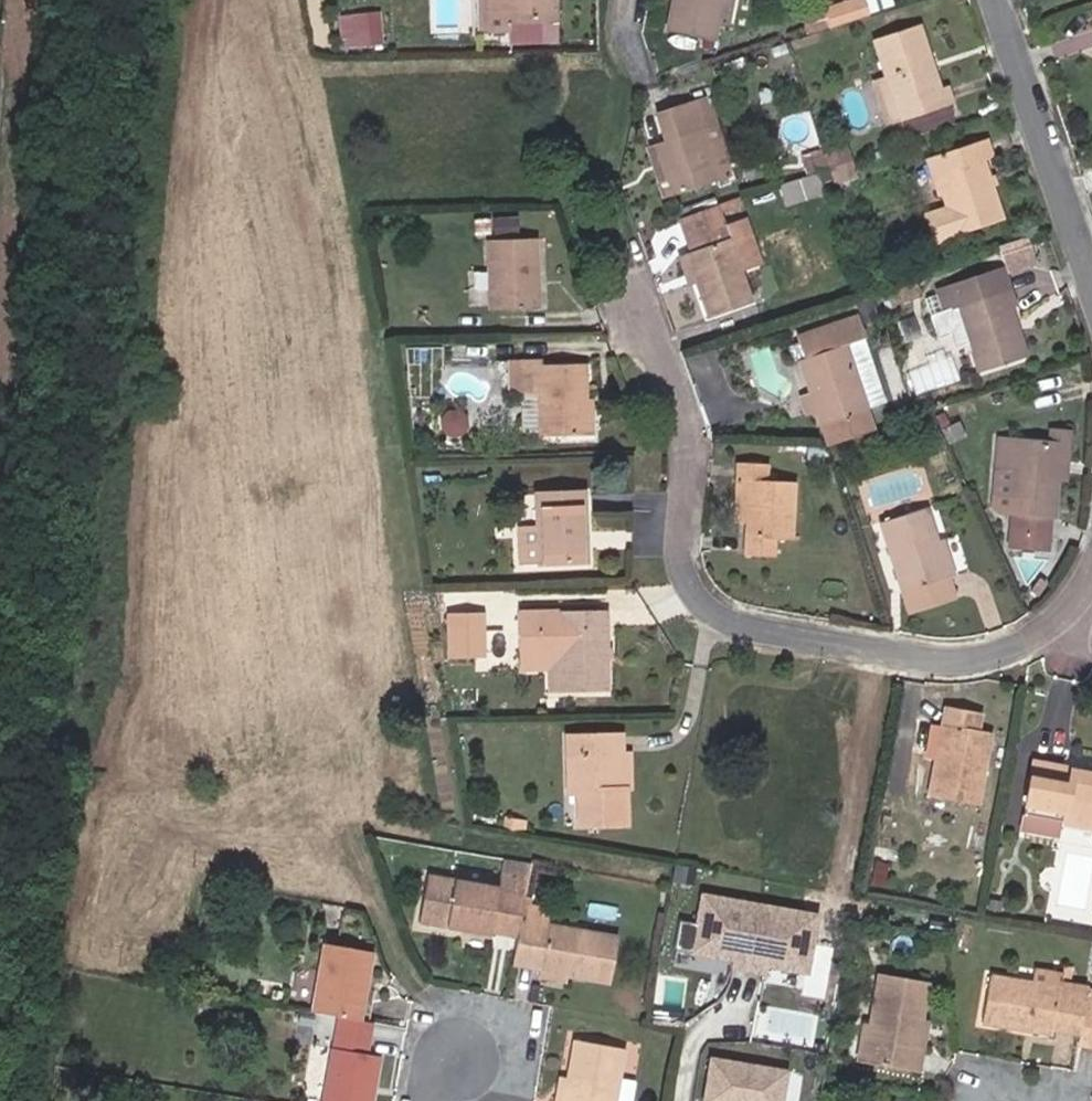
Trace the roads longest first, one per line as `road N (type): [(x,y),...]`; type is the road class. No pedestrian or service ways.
road 1 (residential): [(1084,607),(1015,648),(960,655),(888,655),(736,627),(702,596),(681,555),(688,441),(640,306)]
road 2 (residential): [(994,0),(1091,283)]

